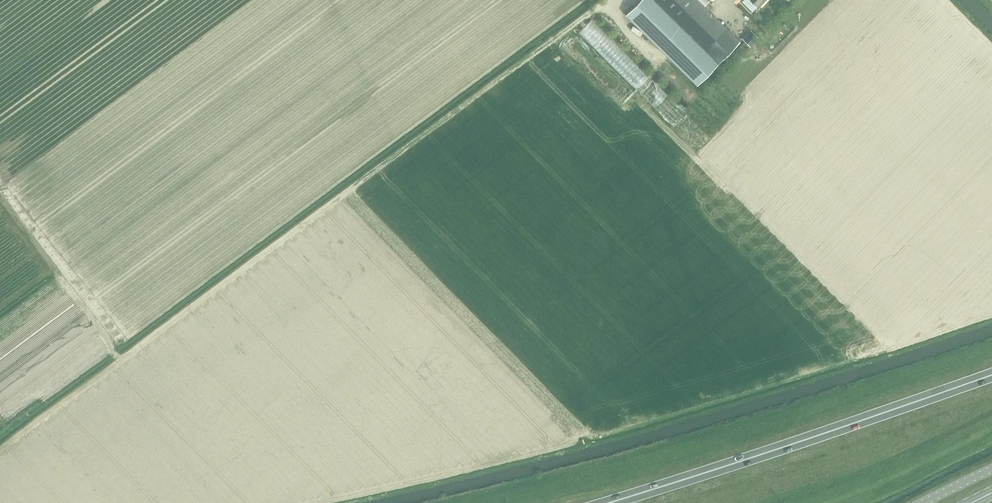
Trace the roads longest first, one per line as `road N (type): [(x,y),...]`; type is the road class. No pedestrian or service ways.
road 1 (trunk): [(991,374),(607,502)]

